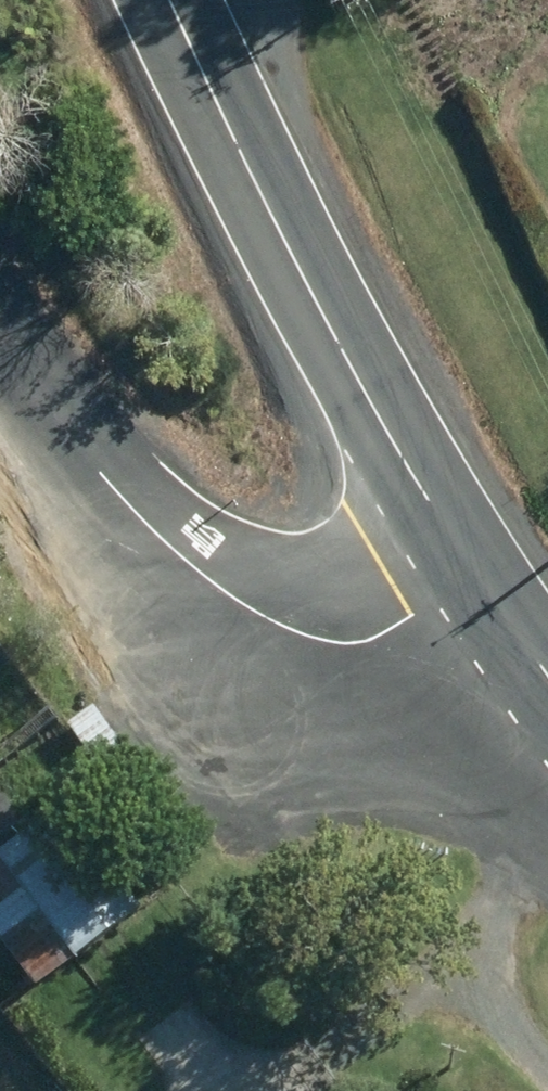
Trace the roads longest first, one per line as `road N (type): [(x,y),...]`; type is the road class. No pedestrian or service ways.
road 1 (secondary): [(171,0),(378,416),(478,573)]
road 2 (unclassified): [(0,318),(171,549),(248,606),(341,646),(388,633),(478,573)]
road 3 (secondary): [(478,573),(547,674)]

